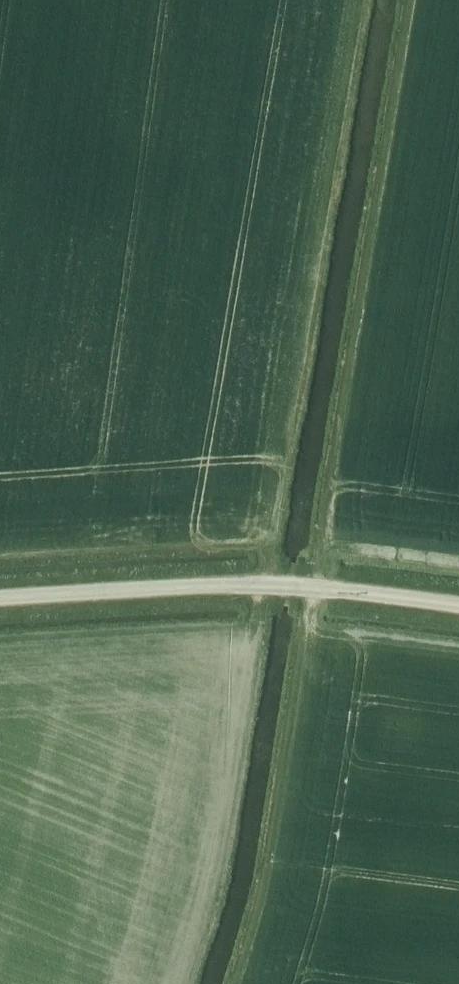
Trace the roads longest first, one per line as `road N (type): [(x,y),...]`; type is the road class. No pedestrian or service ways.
road 1 (unclassified): [(458,605),(265,585),(0,599)]

